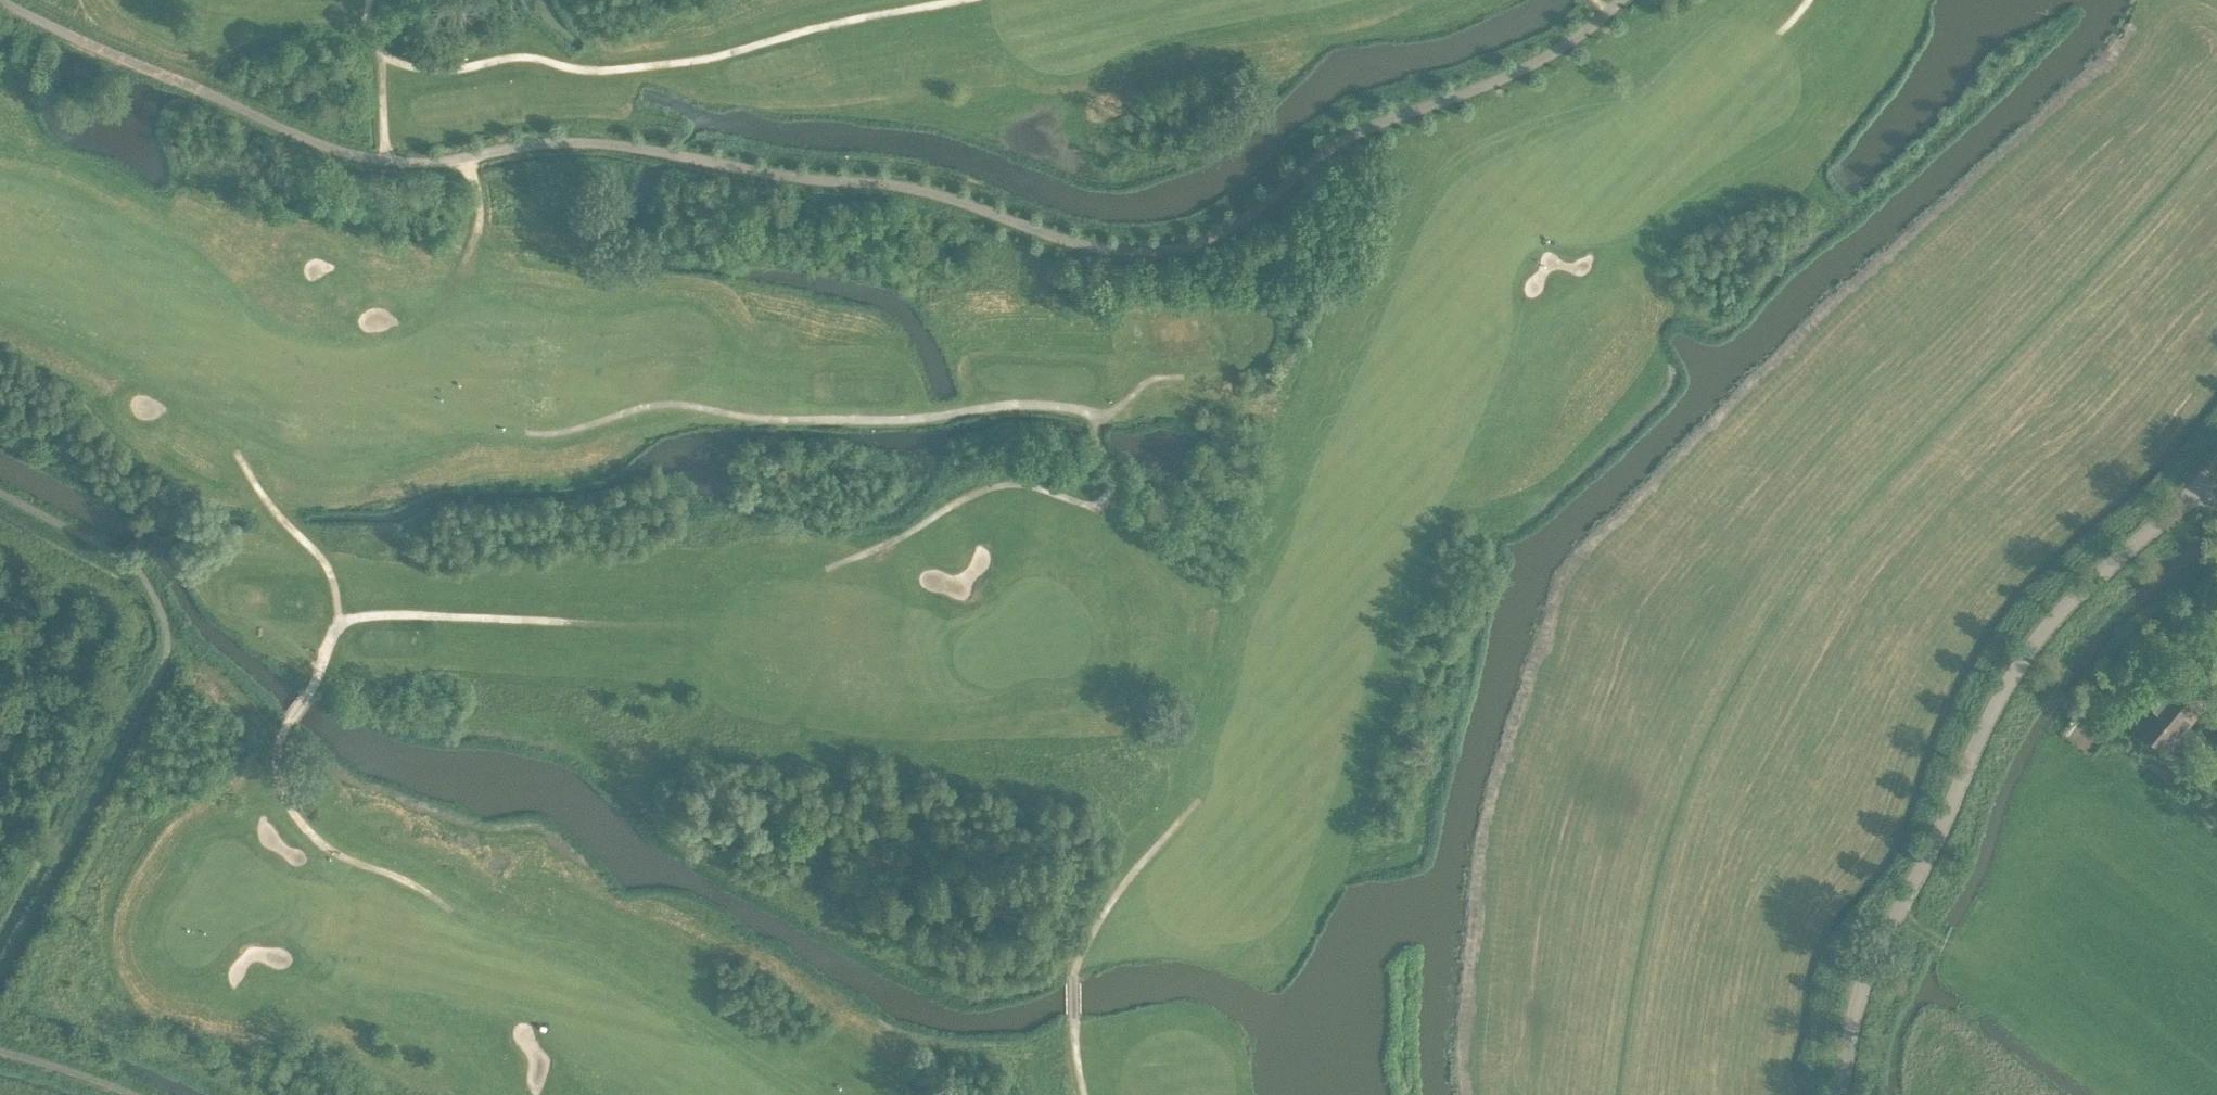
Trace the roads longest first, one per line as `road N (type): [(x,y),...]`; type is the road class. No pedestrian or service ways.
road 1 (unclassified): [(1849,1094),(1856,1034),(1998,707),(2061,611),(2216,466)]

